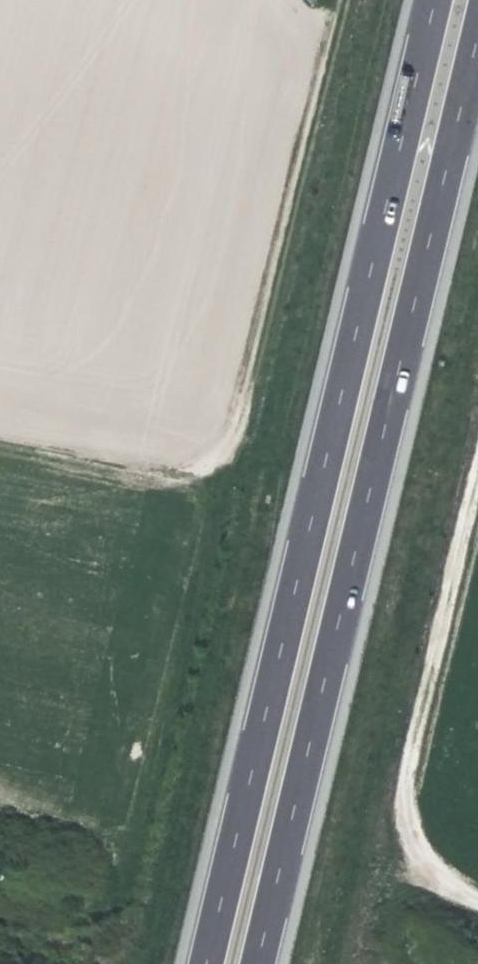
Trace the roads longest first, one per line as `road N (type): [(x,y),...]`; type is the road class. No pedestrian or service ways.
road 1 (motorway): [(411,0),(200,963)]
road 2 (motorway): [(261,963),(477,44)]
road 3 (track): [(0,467),(134,497),(177,498),(208,486),(249,398),(342,0)]
road 4 (track): [(477,903),(442,886),(406,838),(404,807),(477,471)]

